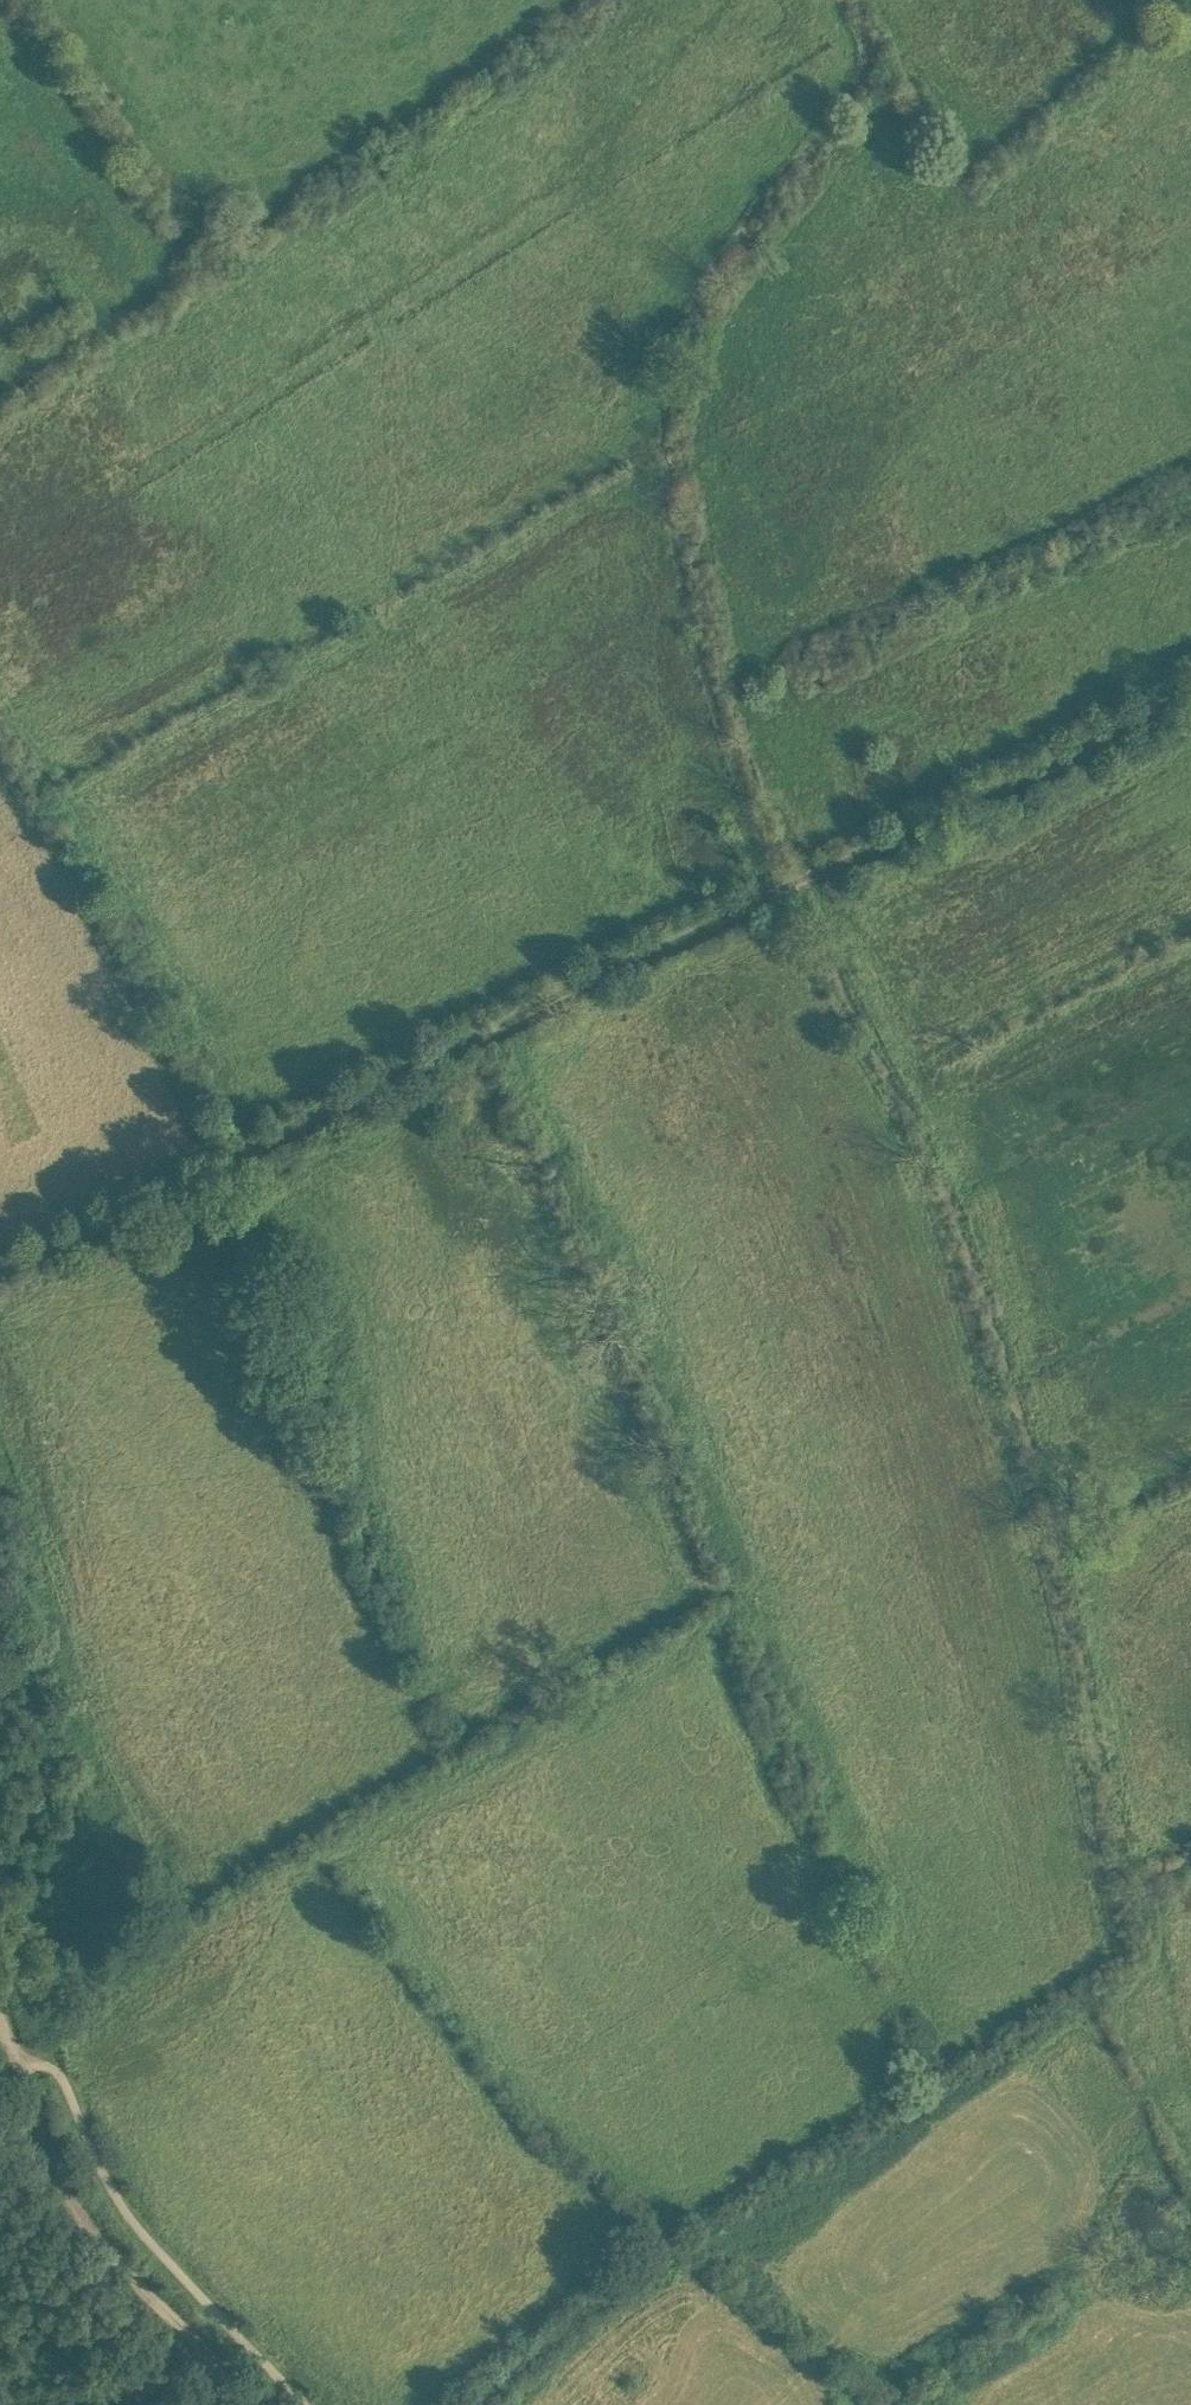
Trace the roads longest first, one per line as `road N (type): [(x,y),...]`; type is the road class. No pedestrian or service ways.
road 1 (track): [(812,878),(189,1185),(0,1266)]
road 2 (track): [(254,2404),(81,2219),(11,2062)]
road 3 (track): [(1190,689),(812,878)]
road 4 (track): [(812,878),(906,1055)]

